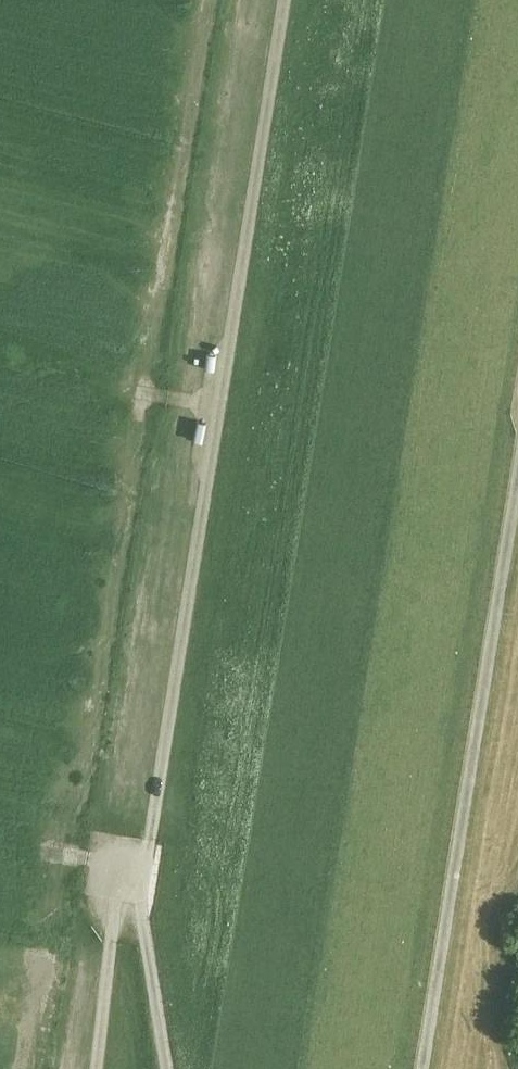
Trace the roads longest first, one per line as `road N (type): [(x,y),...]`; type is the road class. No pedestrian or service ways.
road 1 (track): [(95,1068),(115,899),(150,840),(285,0)]
road 2 (track): [(517,477),(429,1068)]
road 3 (track): [(129,873),(168,1068)]

